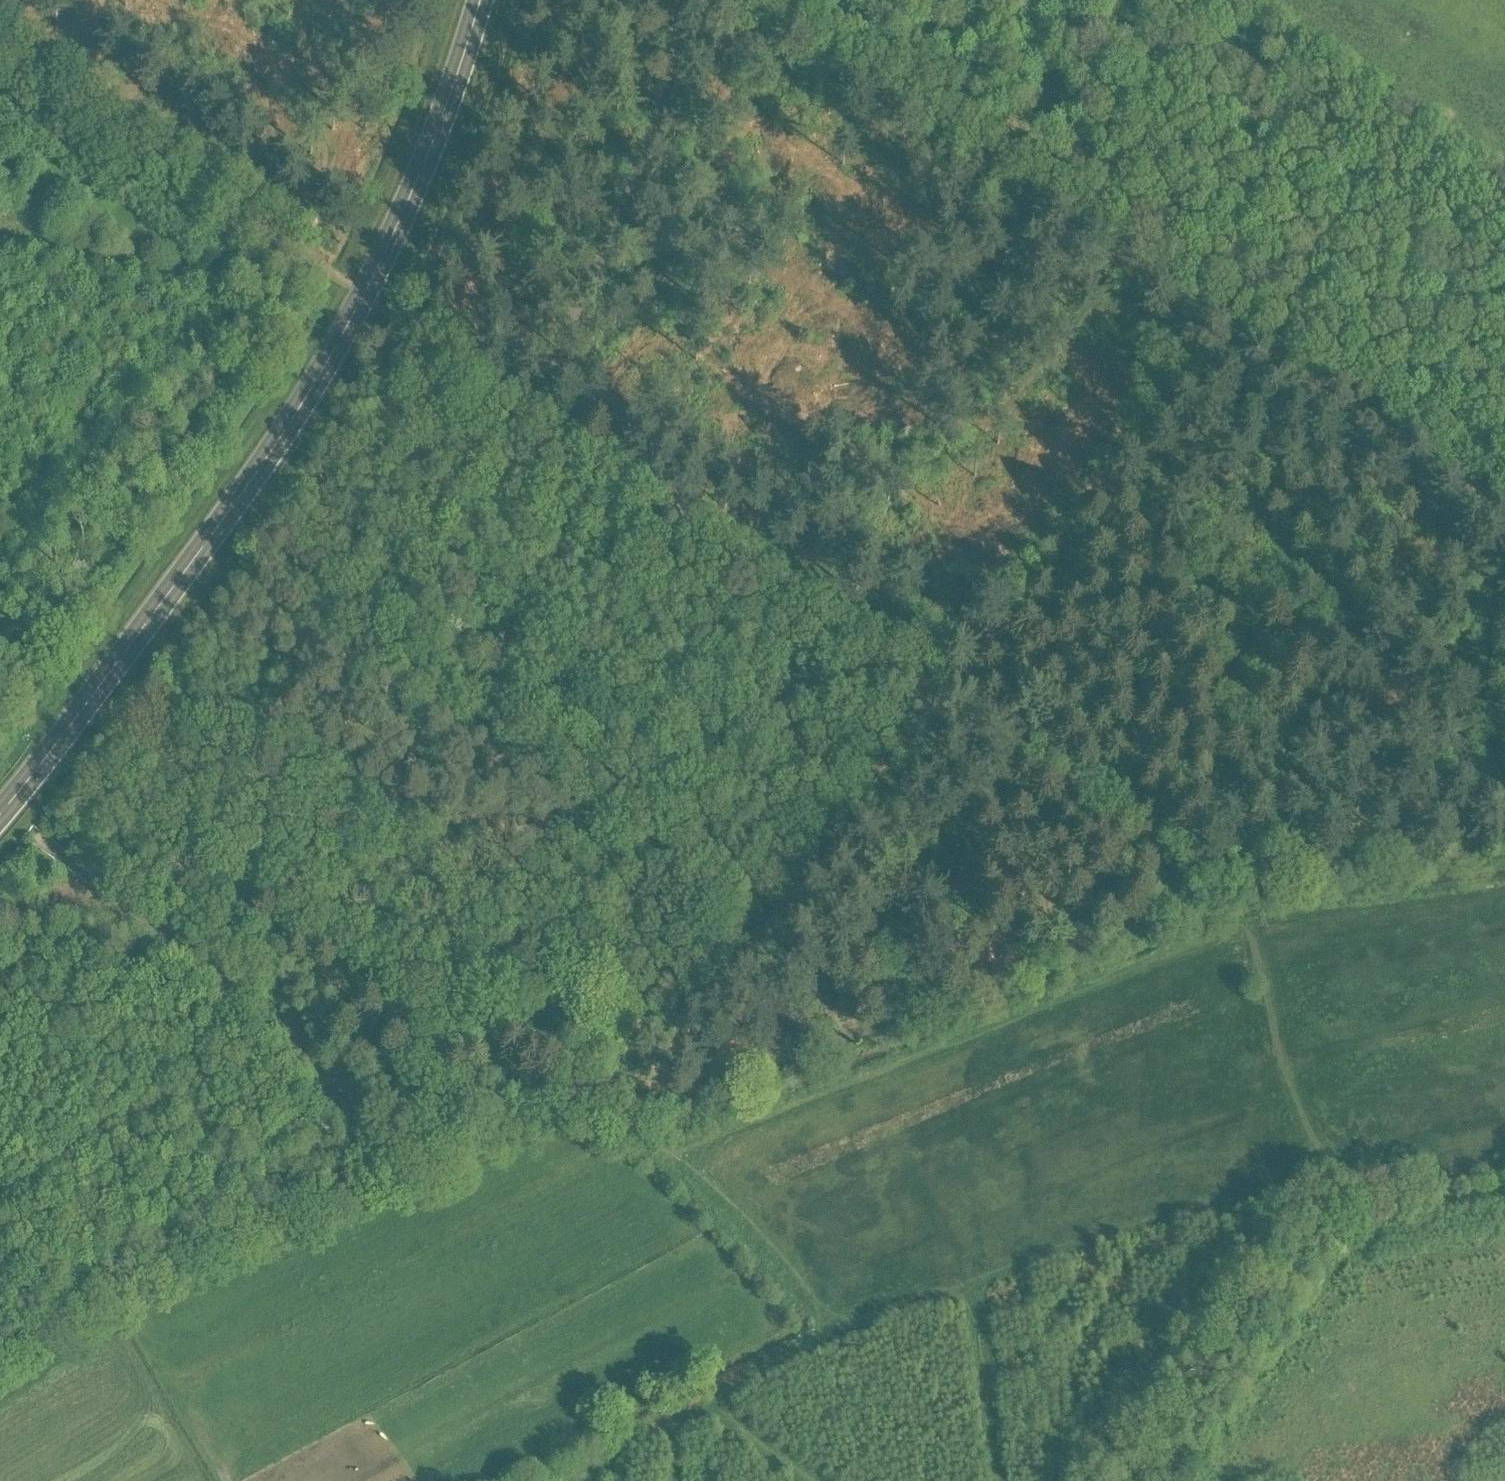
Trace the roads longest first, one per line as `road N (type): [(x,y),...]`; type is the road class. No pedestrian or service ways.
road 1 (track): [(309,258),(1218,879)]
road 2 (secondary): [(481,0),(366,298),(313,389),(53,757),(0,816)]
road 3 (track): [(1336,1169),(1129,1480)]
road 4 (track): [(0,49),(255,222)]

